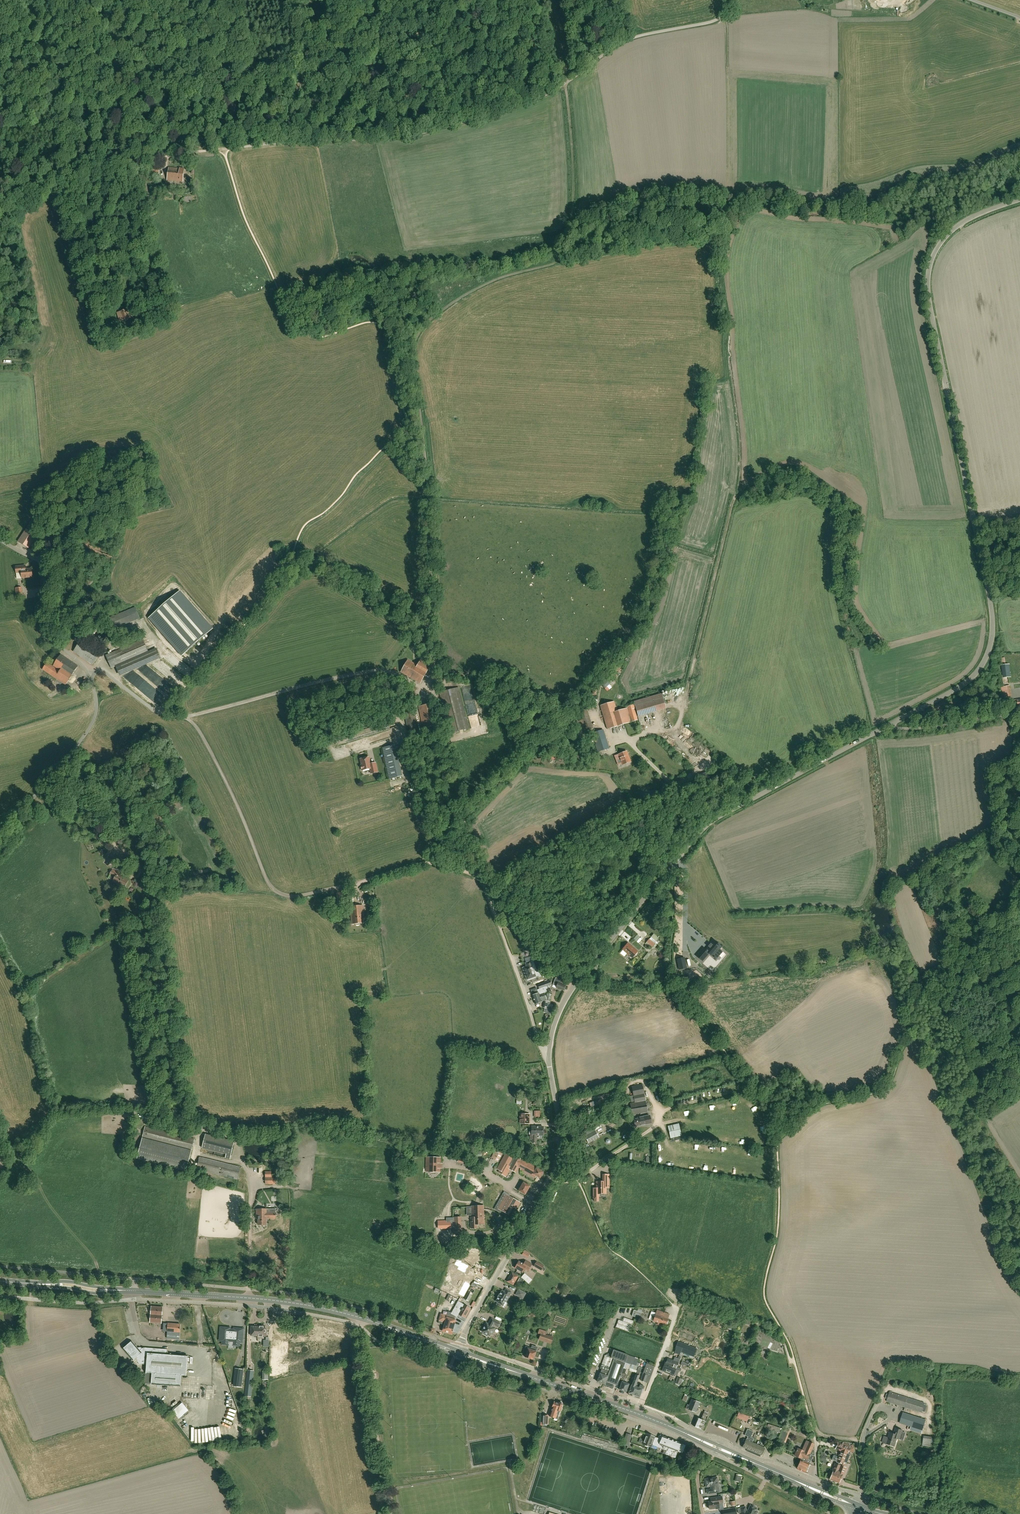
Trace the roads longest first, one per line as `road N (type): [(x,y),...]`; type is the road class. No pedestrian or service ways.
road 1 (unclassified): [(886,724),(958,686),(989,651),(987,587),(927,283),(947,236),(1019,200)]
road 2 (unclassified): [(551,1180),(559,1133),(549,1050),(577,981),(708,821),(886,724)]
road 3 (track): [(748,196),(733,203),(723,257),(736,491),(680,721),(629,744)]
road 4 (unclassified): [(224,149),(442,131),(540,98),(620,43),(711,22),(734,0)]
road 5 (track): [(566,80),(573,165),(568,243),(559,259),(496,279),(415,330),(423,436)]
road 6 (unclassified): [(0,831),(75,749),(97,704),(86,668),(40,621),(45,567),(0,541)]
road 7 (primary): [(456,1353),(320,1308),(133,1291)]
road 8 (track): [(833,197),(732,183),(725,13)]
road 9 (track): [(423,436),(434,636),(446,664)]
road 10 (unclassified): [(456,1353),(551,1180)]
road 11 (primary): [(639,1414),(456,1353)]
road 12 (track): [(864,1490),(856,1441),(816,1429),(788,1335)]
road 13 (primary): [(812,1488),(639,1414)]
road 14 (track): [(360,1346),(390,1510)]
road 15 (track): [(130,305),(87,162)]
road 16 (track): [(632,1140),(669,1108),(756,1086)]
road 17 (unclassified): [(886,724),(932,728),(1019,712)]

